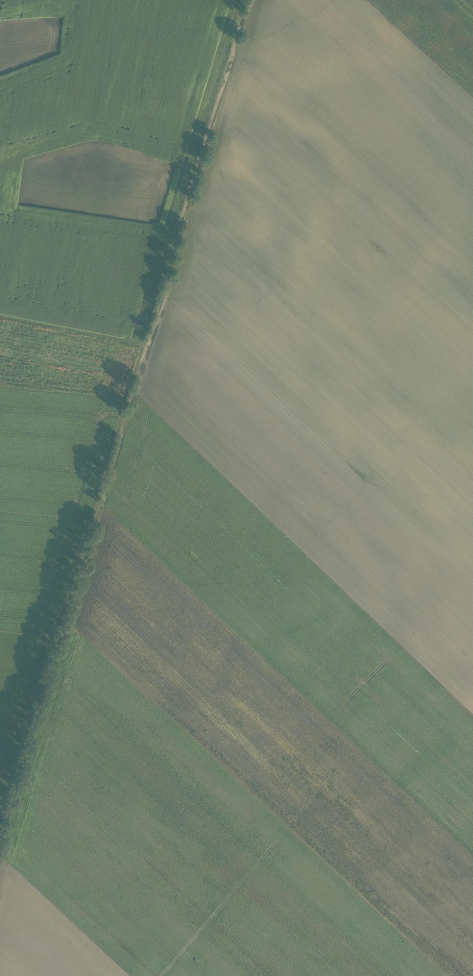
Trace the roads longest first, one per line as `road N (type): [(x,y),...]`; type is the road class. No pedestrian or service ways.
road 1 (track): [(0,834),(251,0)]
road 2 (track): [(149,346),(0,317)]

